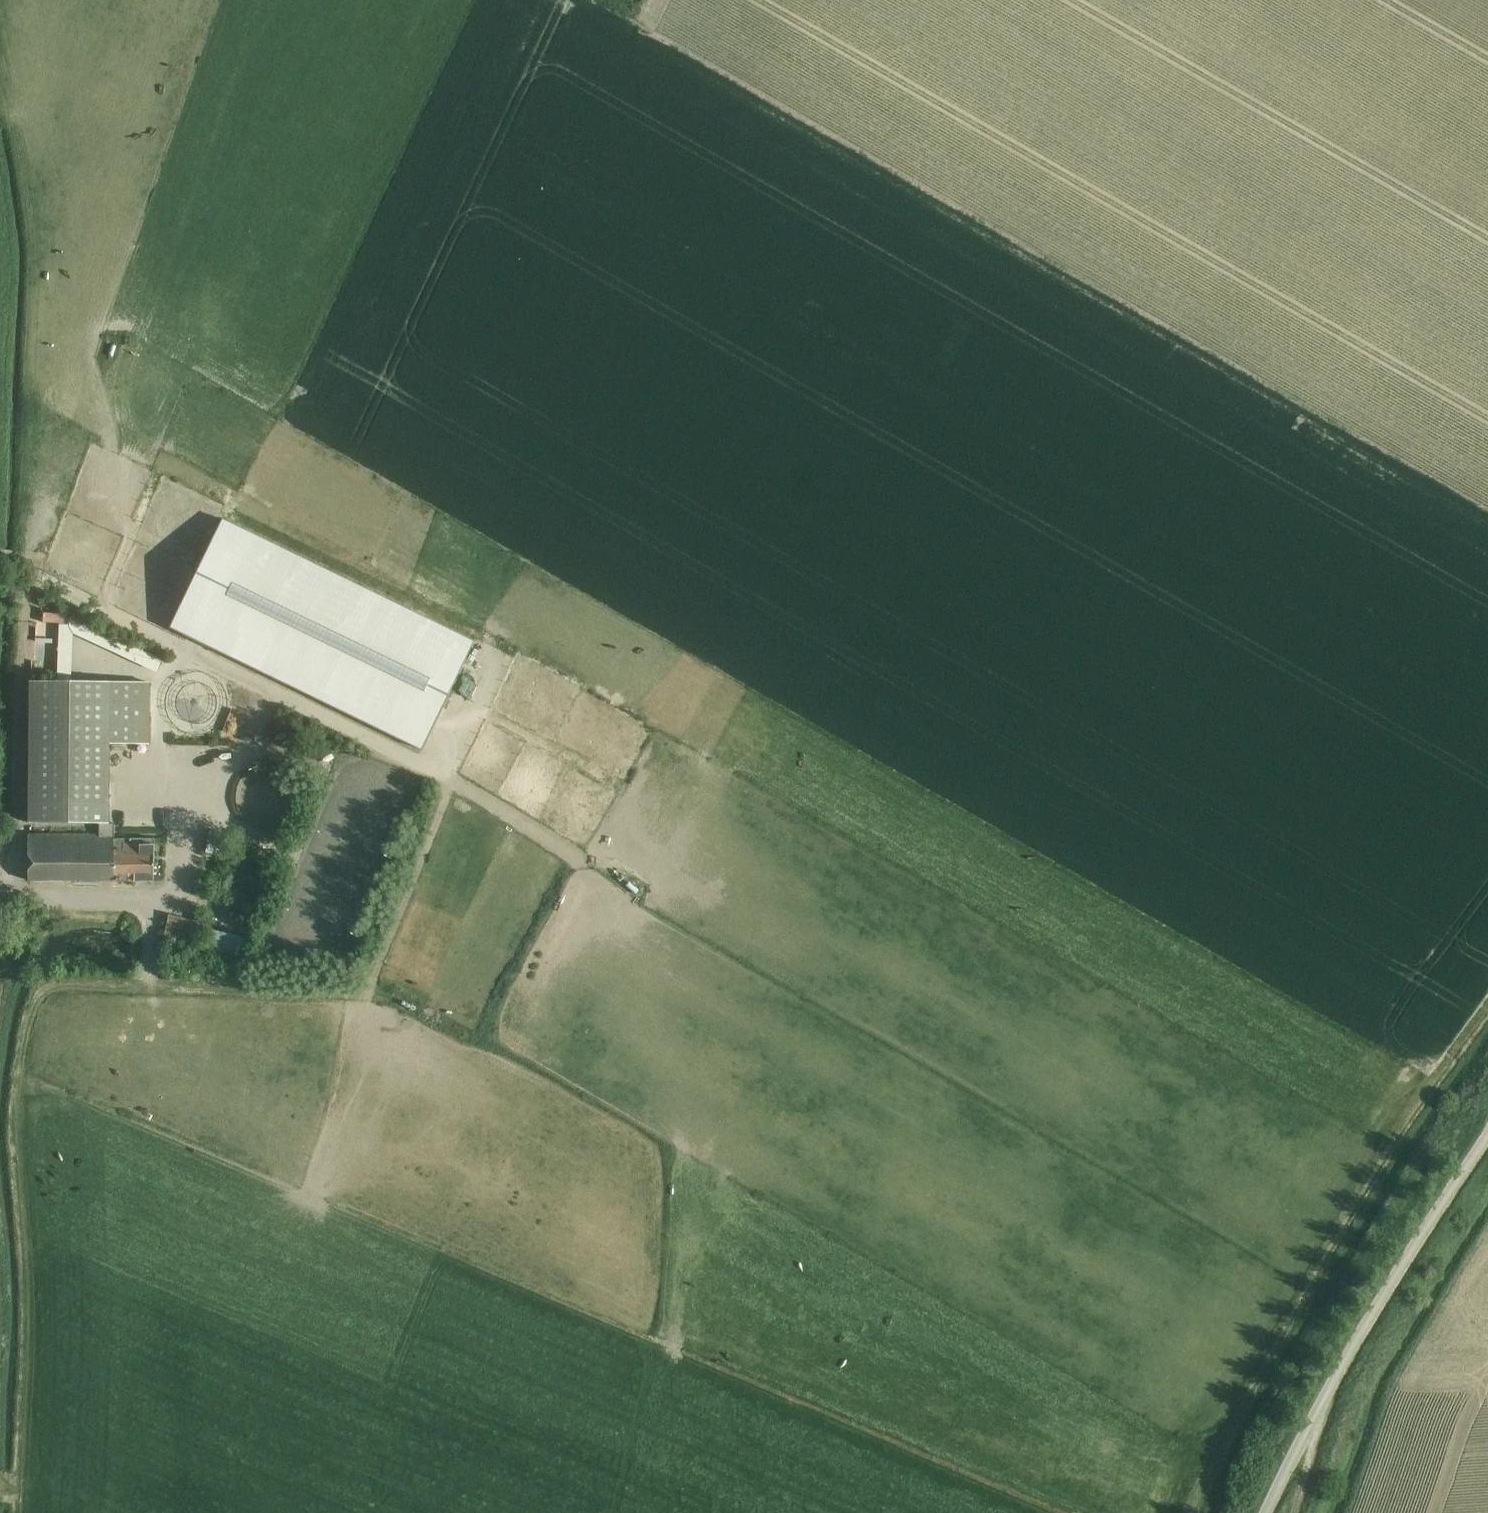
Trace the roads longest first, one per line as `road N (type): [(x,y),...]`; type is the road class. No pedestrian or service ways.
road 1 (unclassified): [(1266,1512),(1487,1129)]

